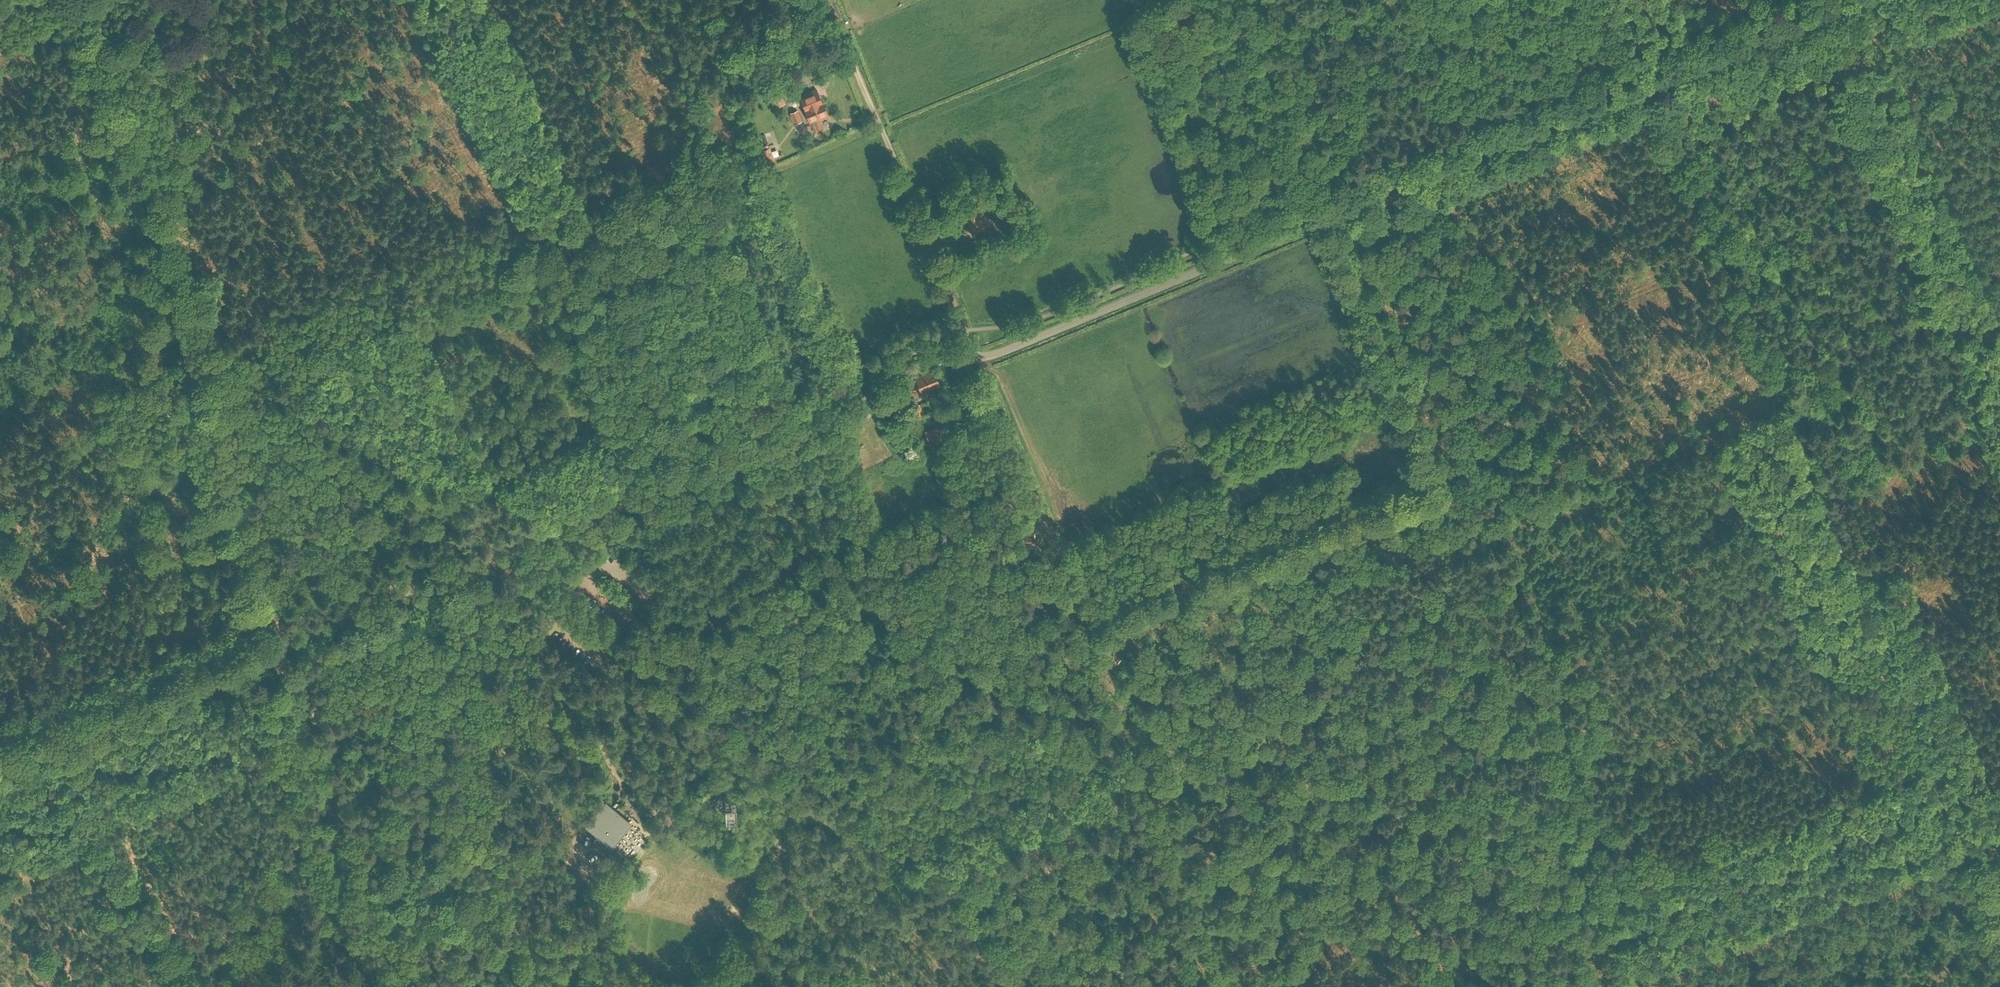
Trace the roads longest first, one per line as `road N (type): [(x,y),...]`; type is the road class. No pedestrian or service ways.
road 1 (unclassified): [(0,760),(848,414),(911,350),(999,352),(1856,0)]
road 2 (track): [(271,634),(240,529),(213,371),(68,0)]
road 3 (track): [(1970,842),(1611,986)]
road 4 (track): [(826,0),(963,329)]
road 5 (track): [(356,868),(271,634)]

